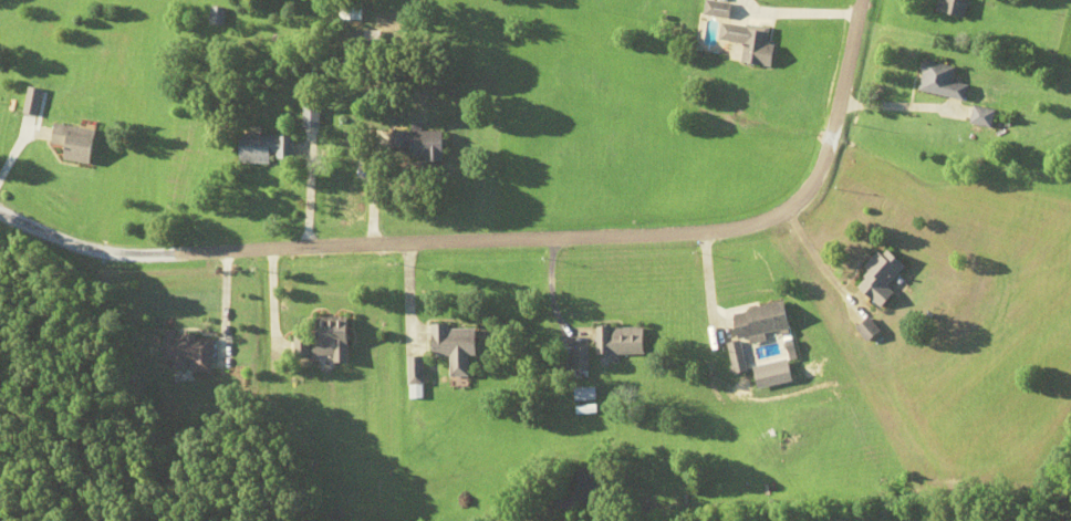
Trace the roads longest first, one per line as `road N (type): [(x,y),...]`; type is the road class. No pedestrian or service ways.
road 1 (residential): [(0,211),(154,242),(610,247),(801,213),(829,194),(863,0)]

